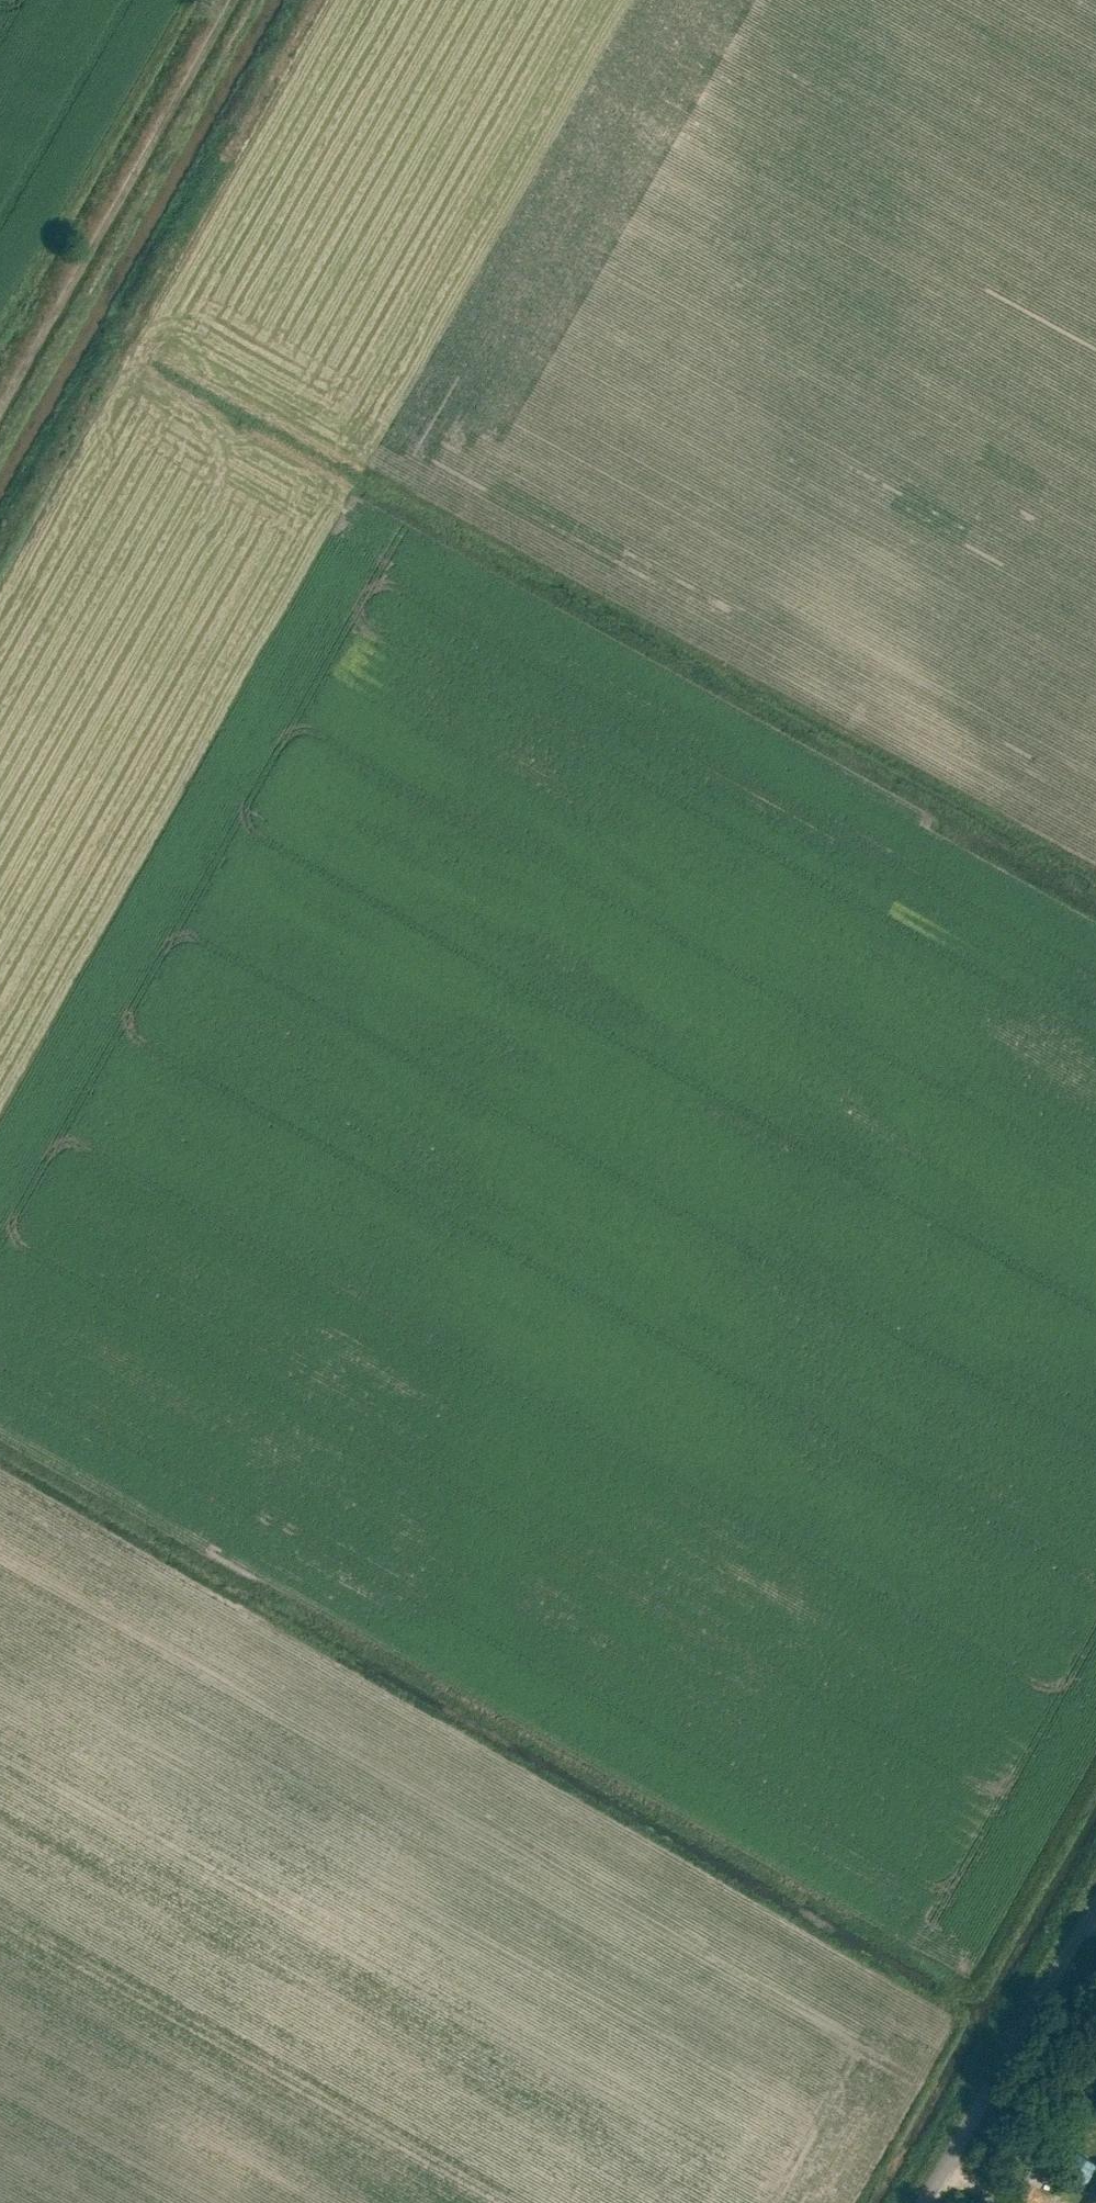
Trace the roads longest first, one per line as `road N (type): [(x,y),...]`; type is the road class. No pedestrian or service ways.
road 1 (track): [(233,0),(0,407)]
road 2 (residential): [(929,2202),(1095,1908)]

